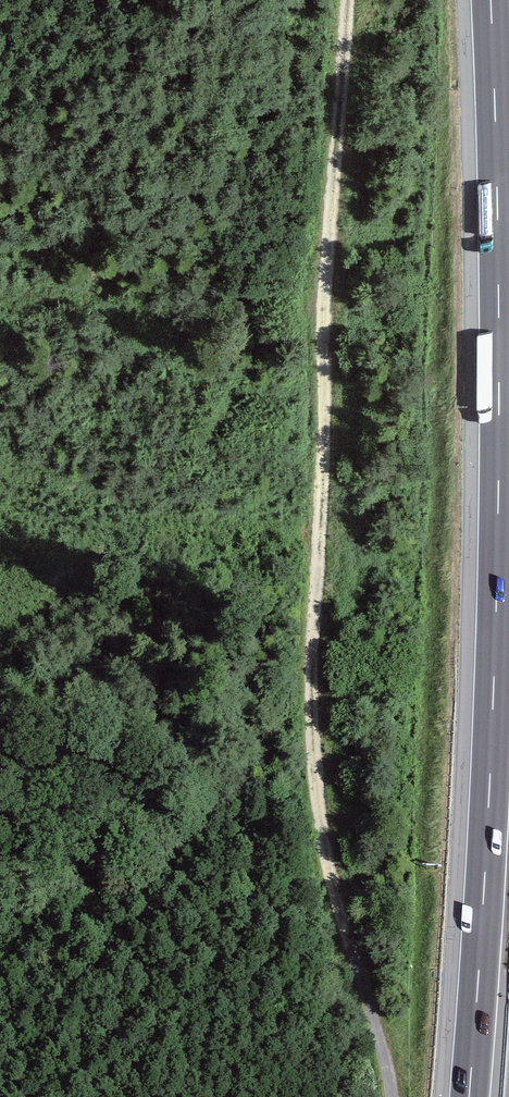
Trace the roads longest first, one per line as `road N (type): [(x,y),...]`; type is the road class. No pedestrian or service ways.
road 1 (track): [(391,1096),(327,854),(313,720),(330,237),(347,0)]
road 2 (motorway): [(490,0),(496,587),(468,1096)]

